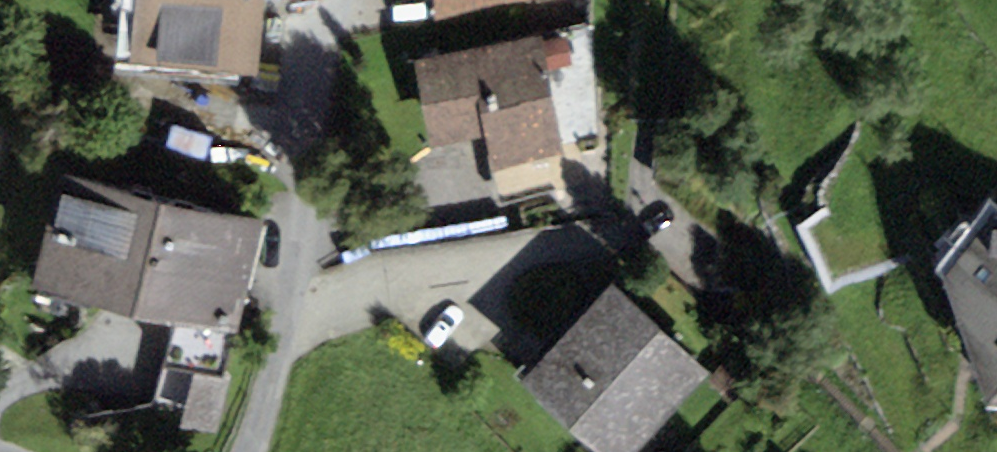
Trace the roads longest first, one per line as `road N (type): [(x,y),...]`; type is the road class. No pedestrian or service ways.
road 1 (residential): [(322,0),(281,339),(248,451)]

